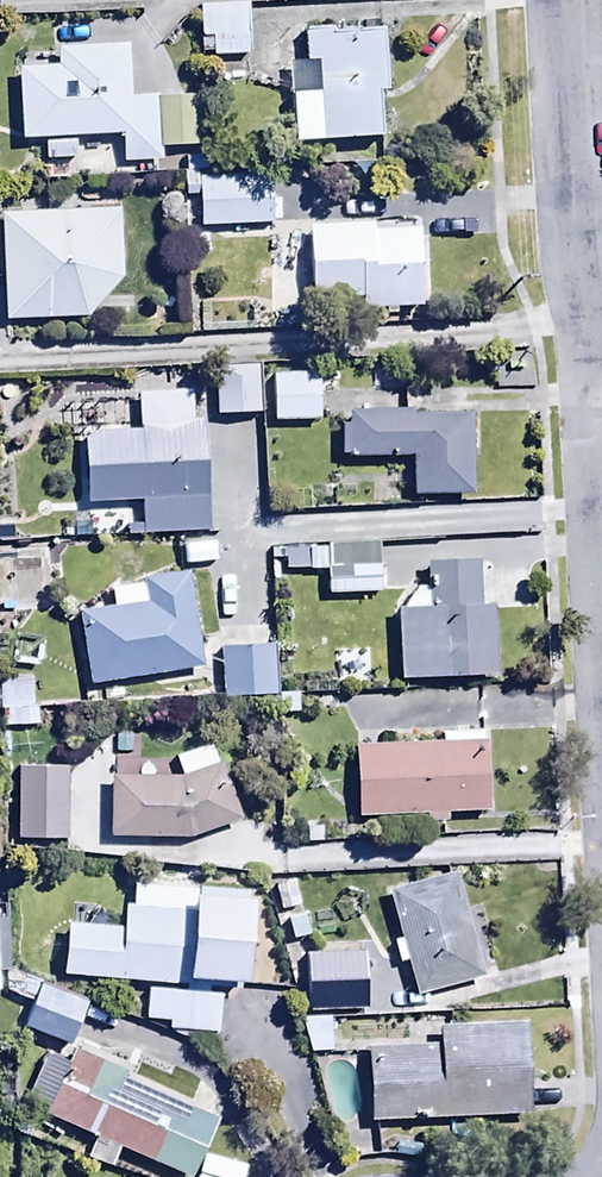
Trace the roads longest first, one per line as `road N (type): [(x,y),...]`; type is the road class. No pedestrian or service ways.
road 1 (residential): [(563,0),(601,662)]

